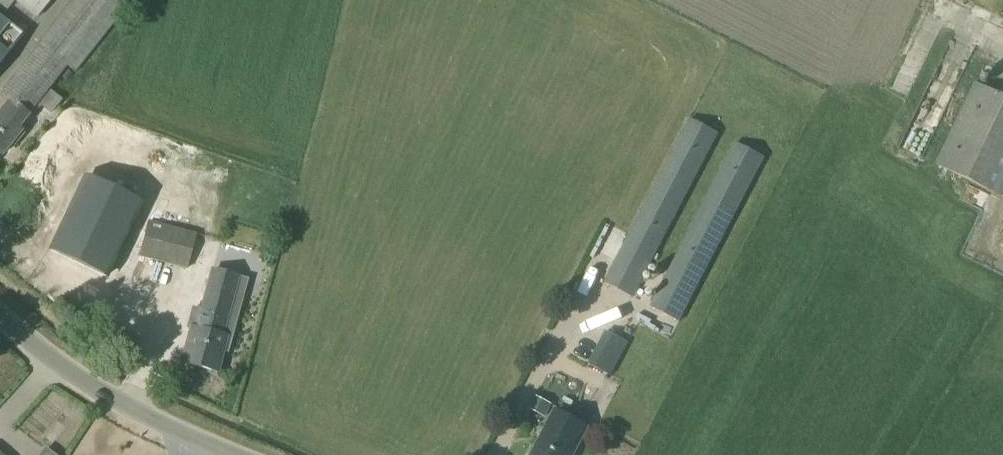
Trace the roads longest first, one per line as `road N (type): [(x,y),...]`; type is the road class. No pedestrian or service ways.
road 1 (unclassified): [(229,454),(168,431),(48,362),(0,313)]

